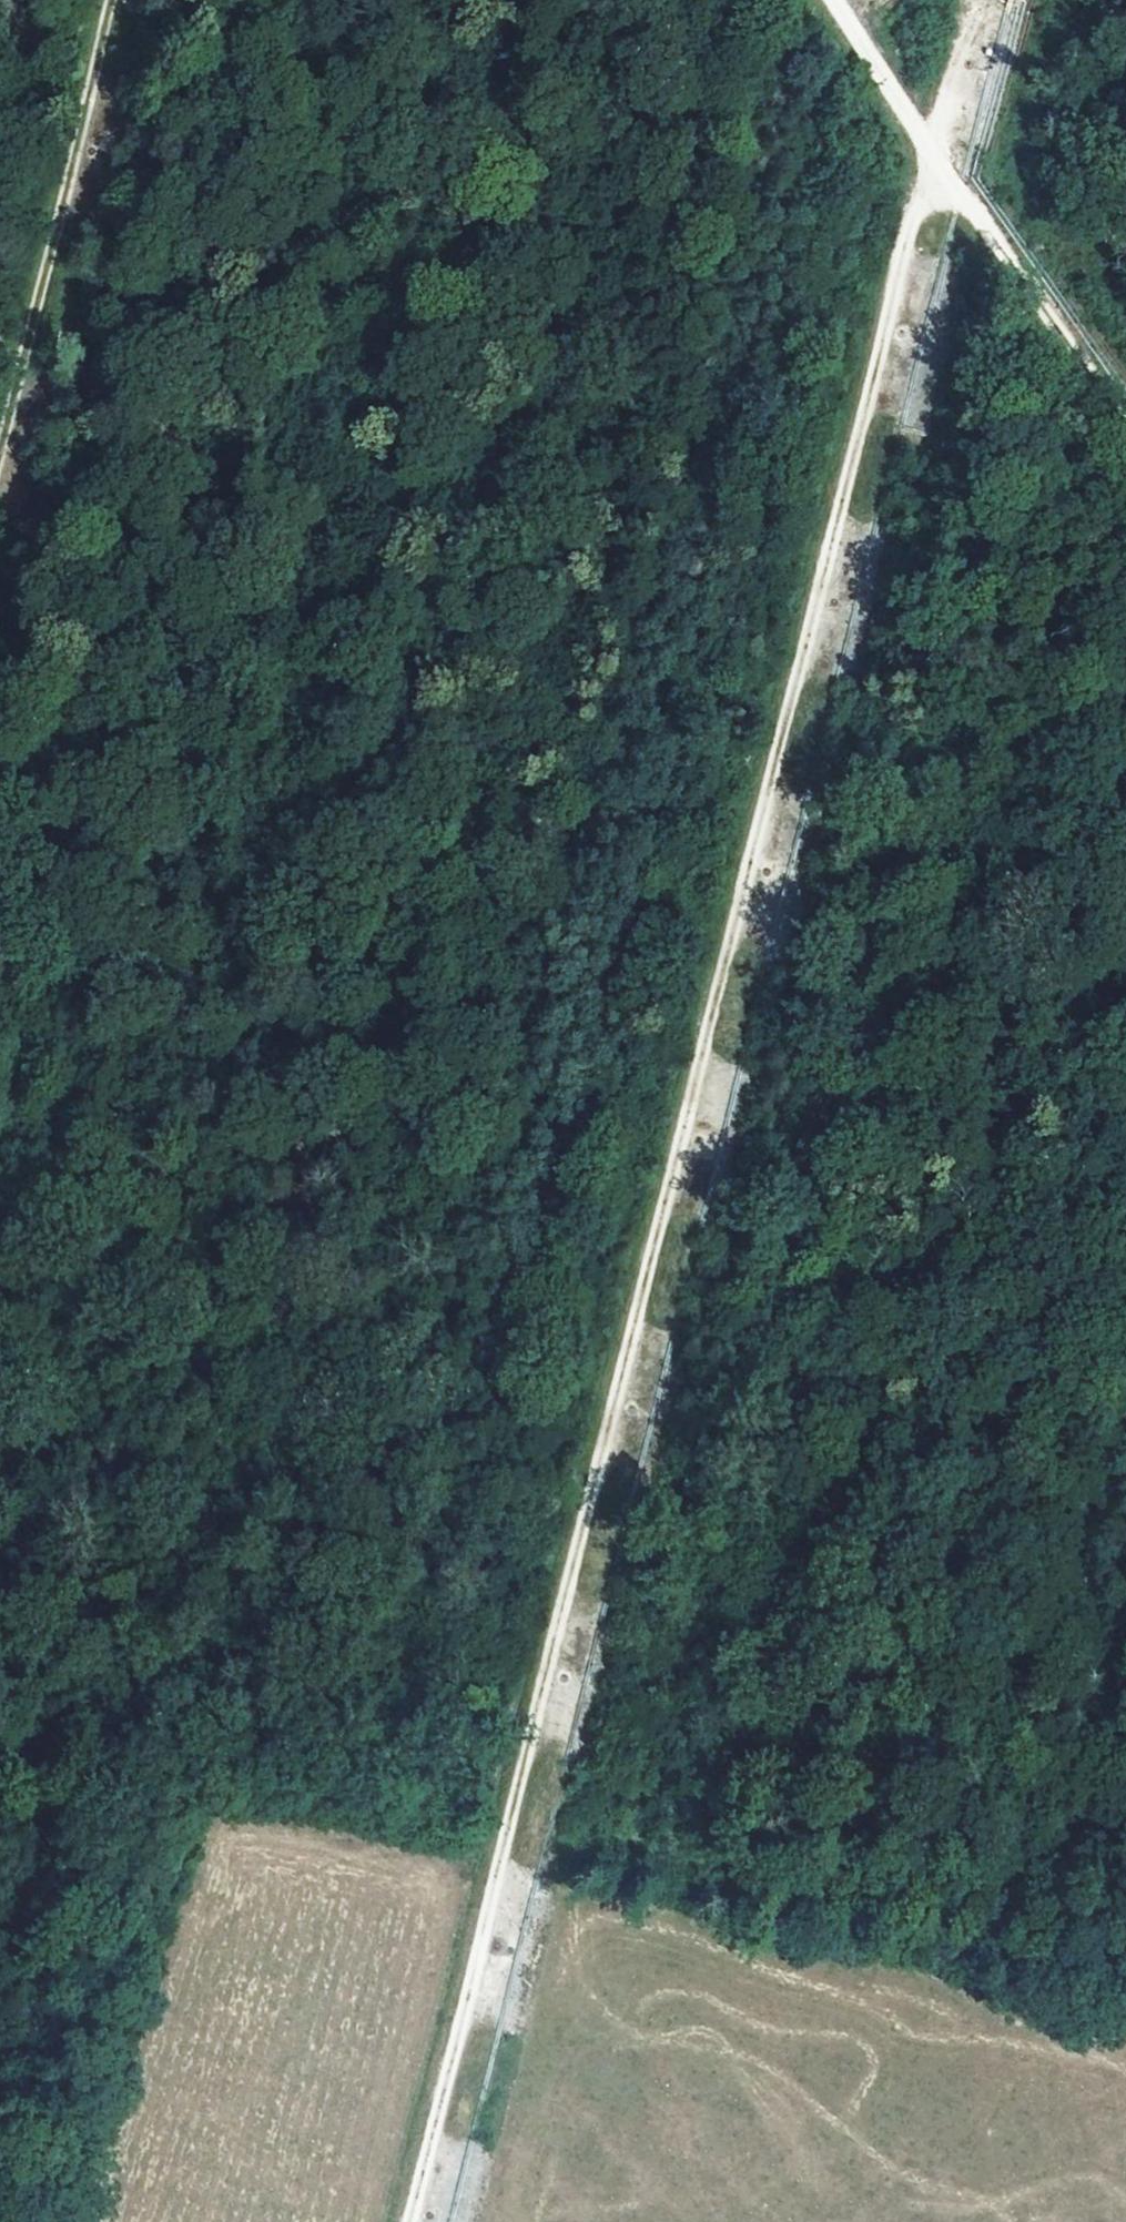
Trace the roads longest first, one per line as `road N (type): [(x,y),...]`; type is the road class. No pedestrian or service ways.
road 1 (track): [(403,2221),(932,154),(988,0)]
road 2 (track): [(1125,433),(824,0)]
road 3 (track): [(0,420),(96,0)]

